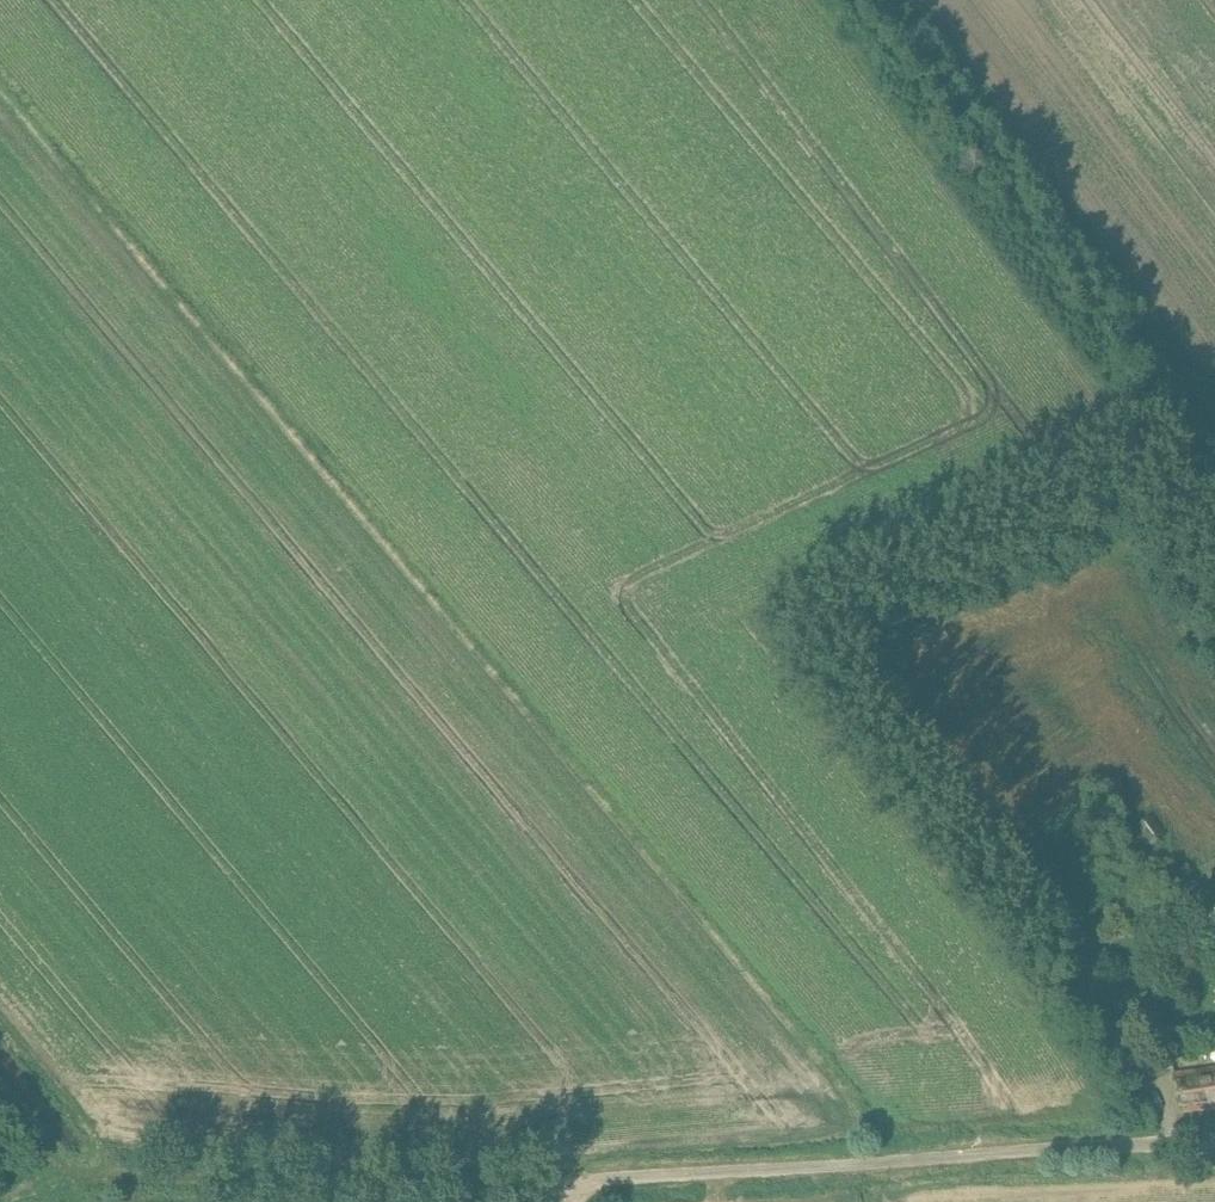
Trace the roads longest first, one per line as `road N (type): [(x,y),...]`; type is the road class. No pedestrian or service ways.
road 1 (unclassified): [(1214,1158),(568,1195)]
road 2 (track): [(568,1195),(219,1201),(100,1185),(50,1169),(0,1127)]

